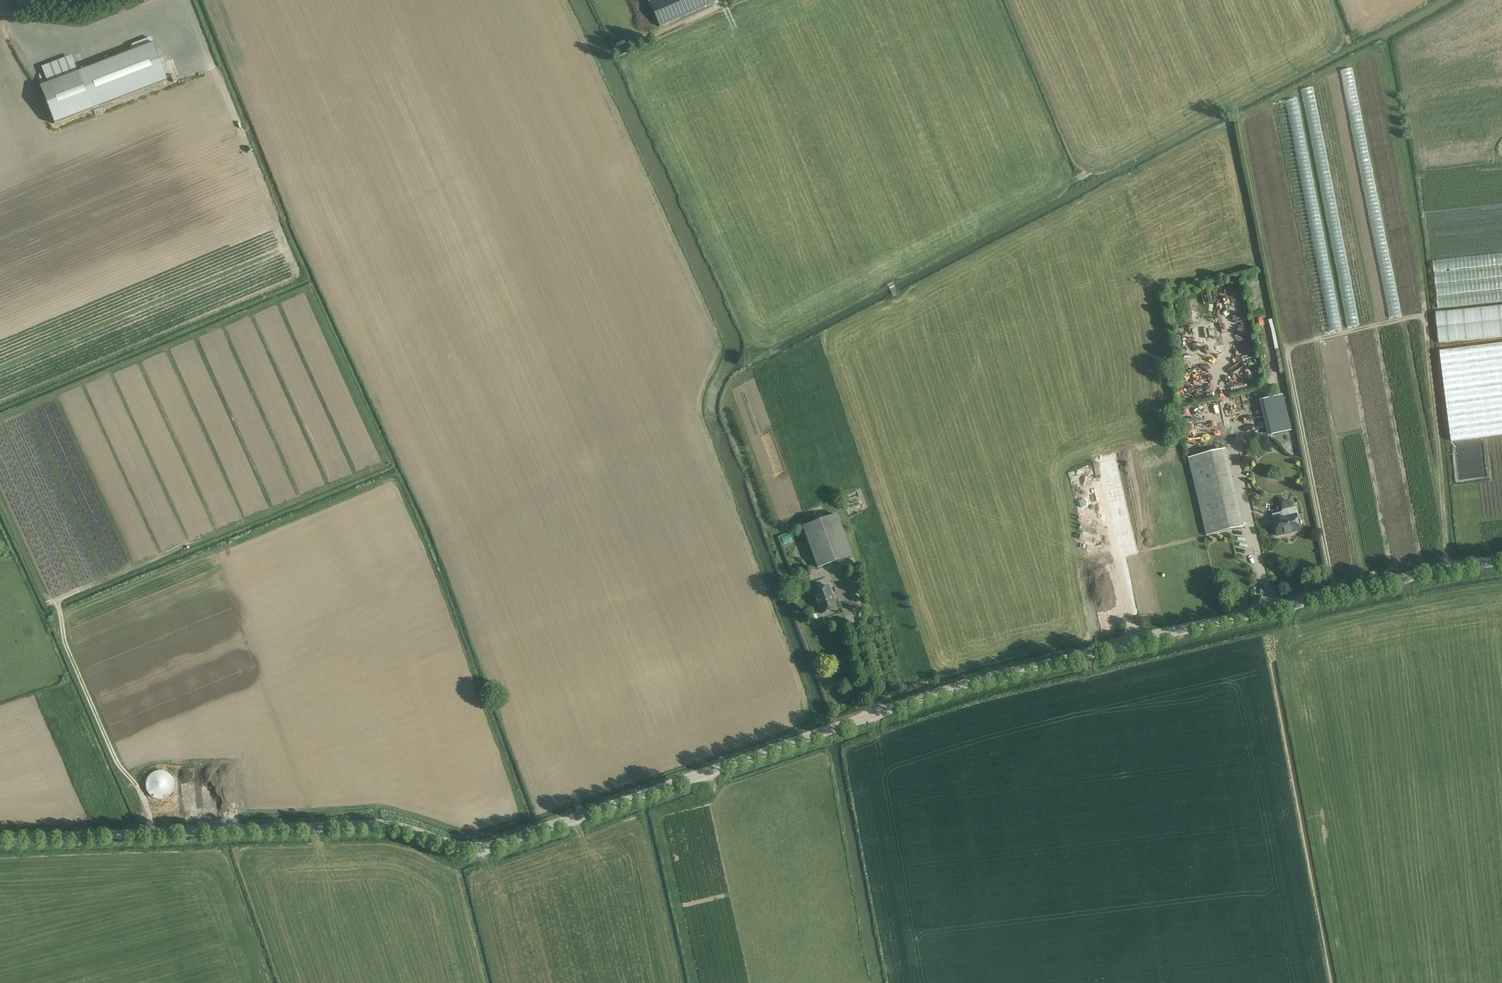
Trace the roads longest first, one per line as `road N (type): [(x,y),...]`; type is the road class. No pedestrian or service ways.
road 1 (unclassified): [(0,837),(363,825),(483,848),(967,685),(1501,563)]

